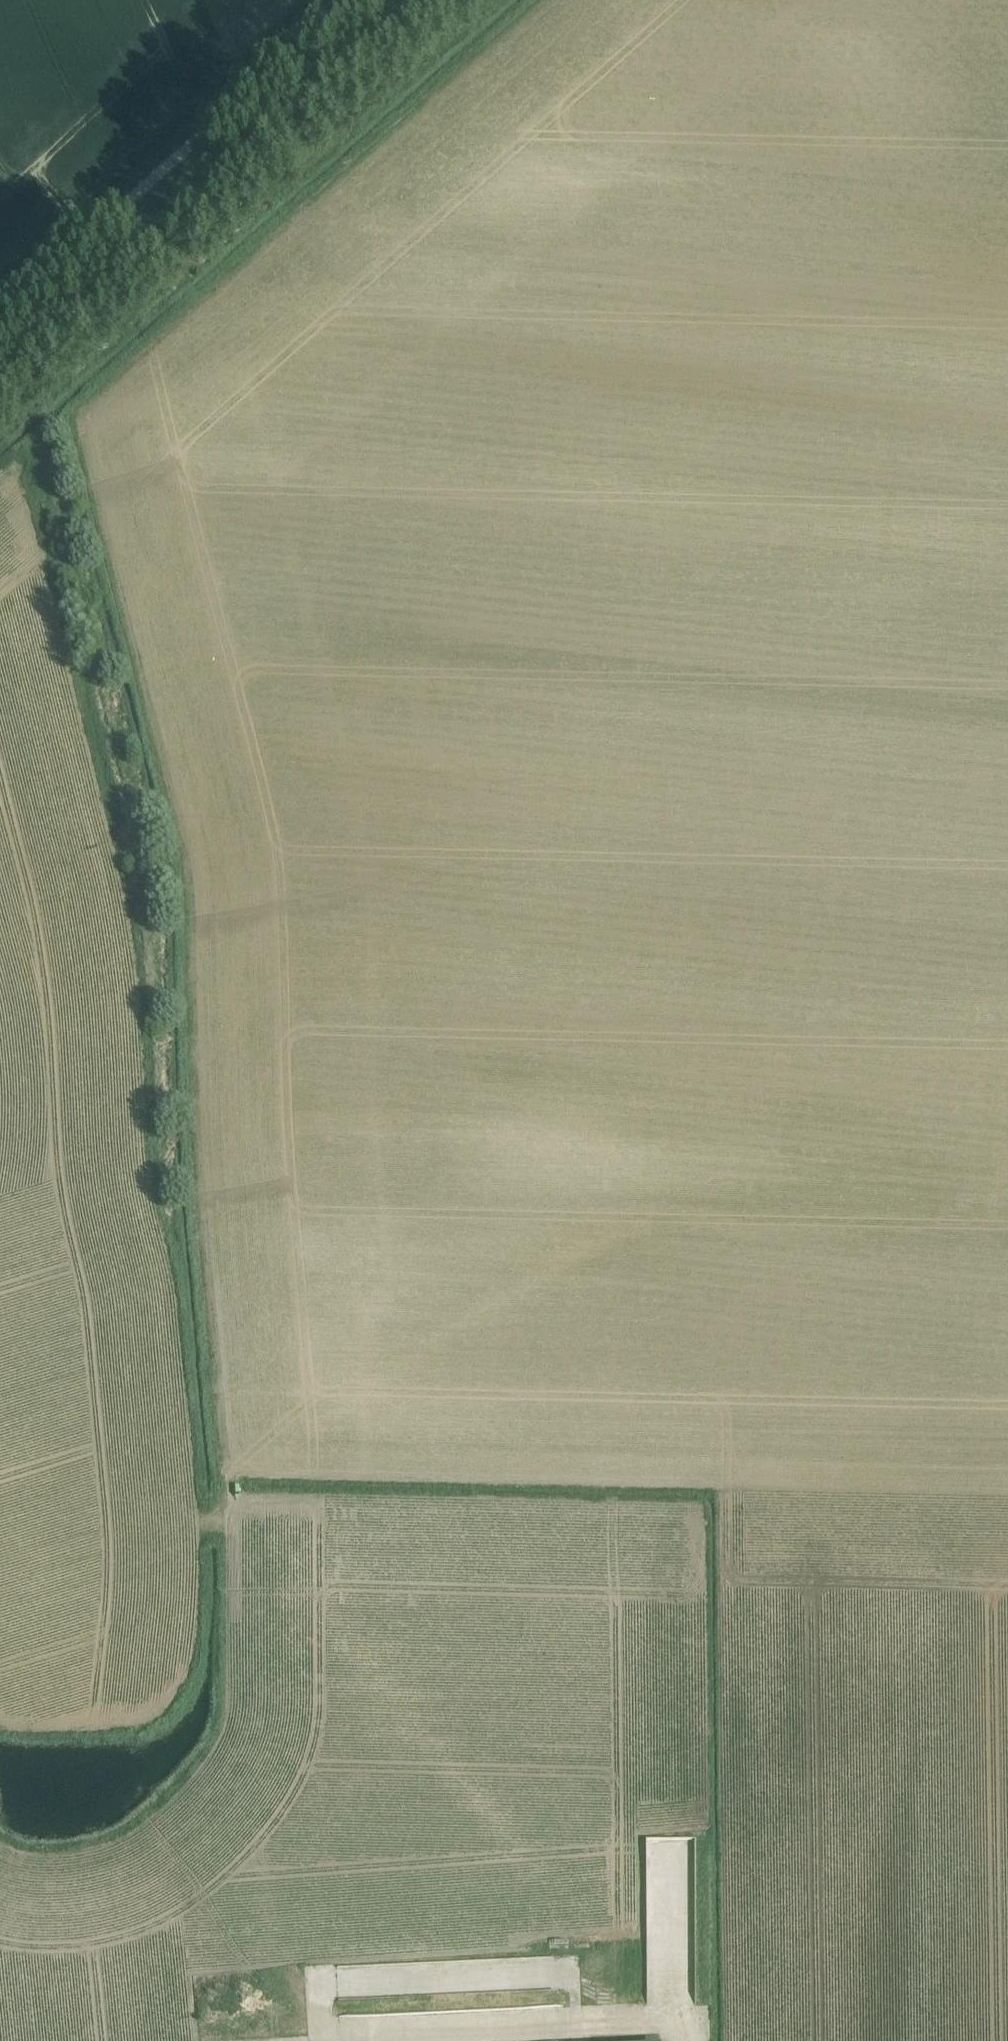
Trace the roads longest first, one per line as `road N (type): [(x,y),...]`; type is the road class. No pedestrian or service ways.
road 1 (unclassified): [(0,315),(355,0)]

